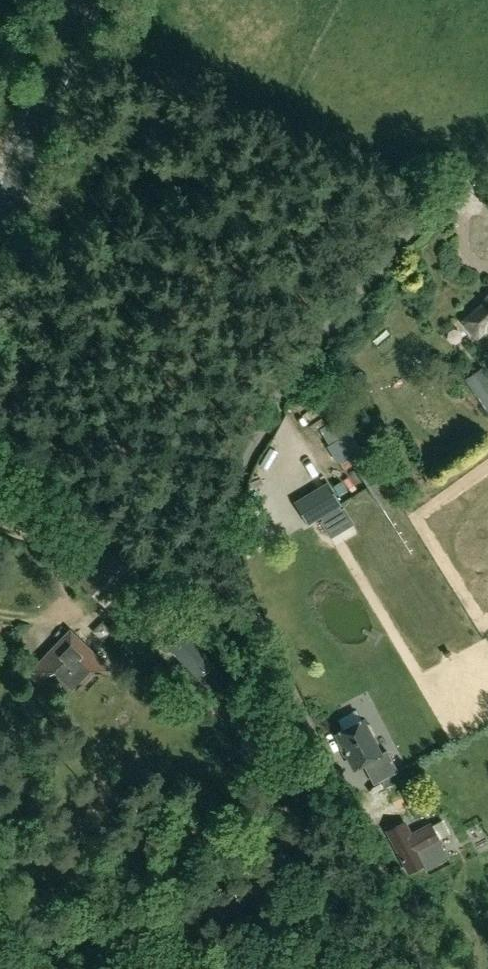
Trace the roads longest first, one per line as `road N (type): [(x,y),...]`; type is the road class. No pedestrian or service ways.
road 1 (unclassified): [(425,968),(252,607),(236,550),(234,493),(292,375),(393,251),(487,153)]
road 2 (secondary): [(0,228),(84,0)]

